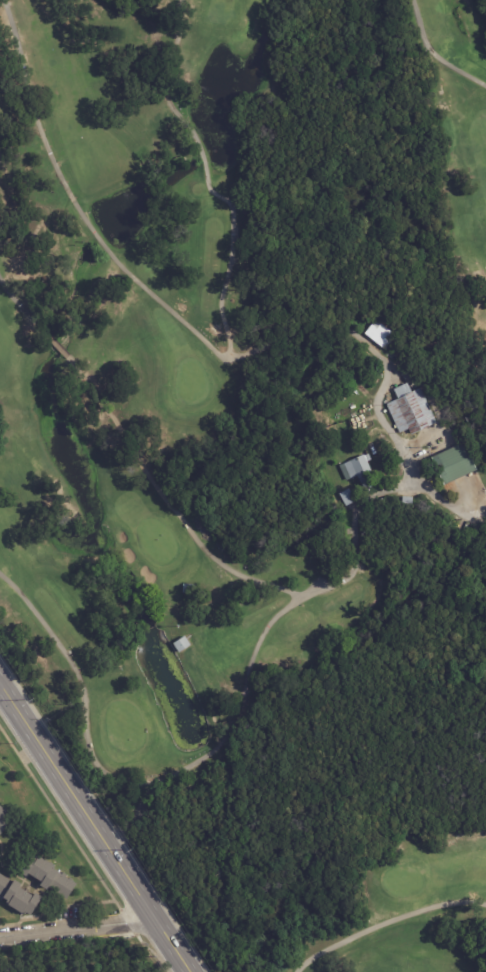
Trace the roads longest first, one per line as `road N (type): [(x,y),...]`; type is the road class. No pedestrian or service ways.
road 1 (tertiary): [(0,681),(152,915)]
road 2 (residential): [(0,939),(125,926),(152,915)]

